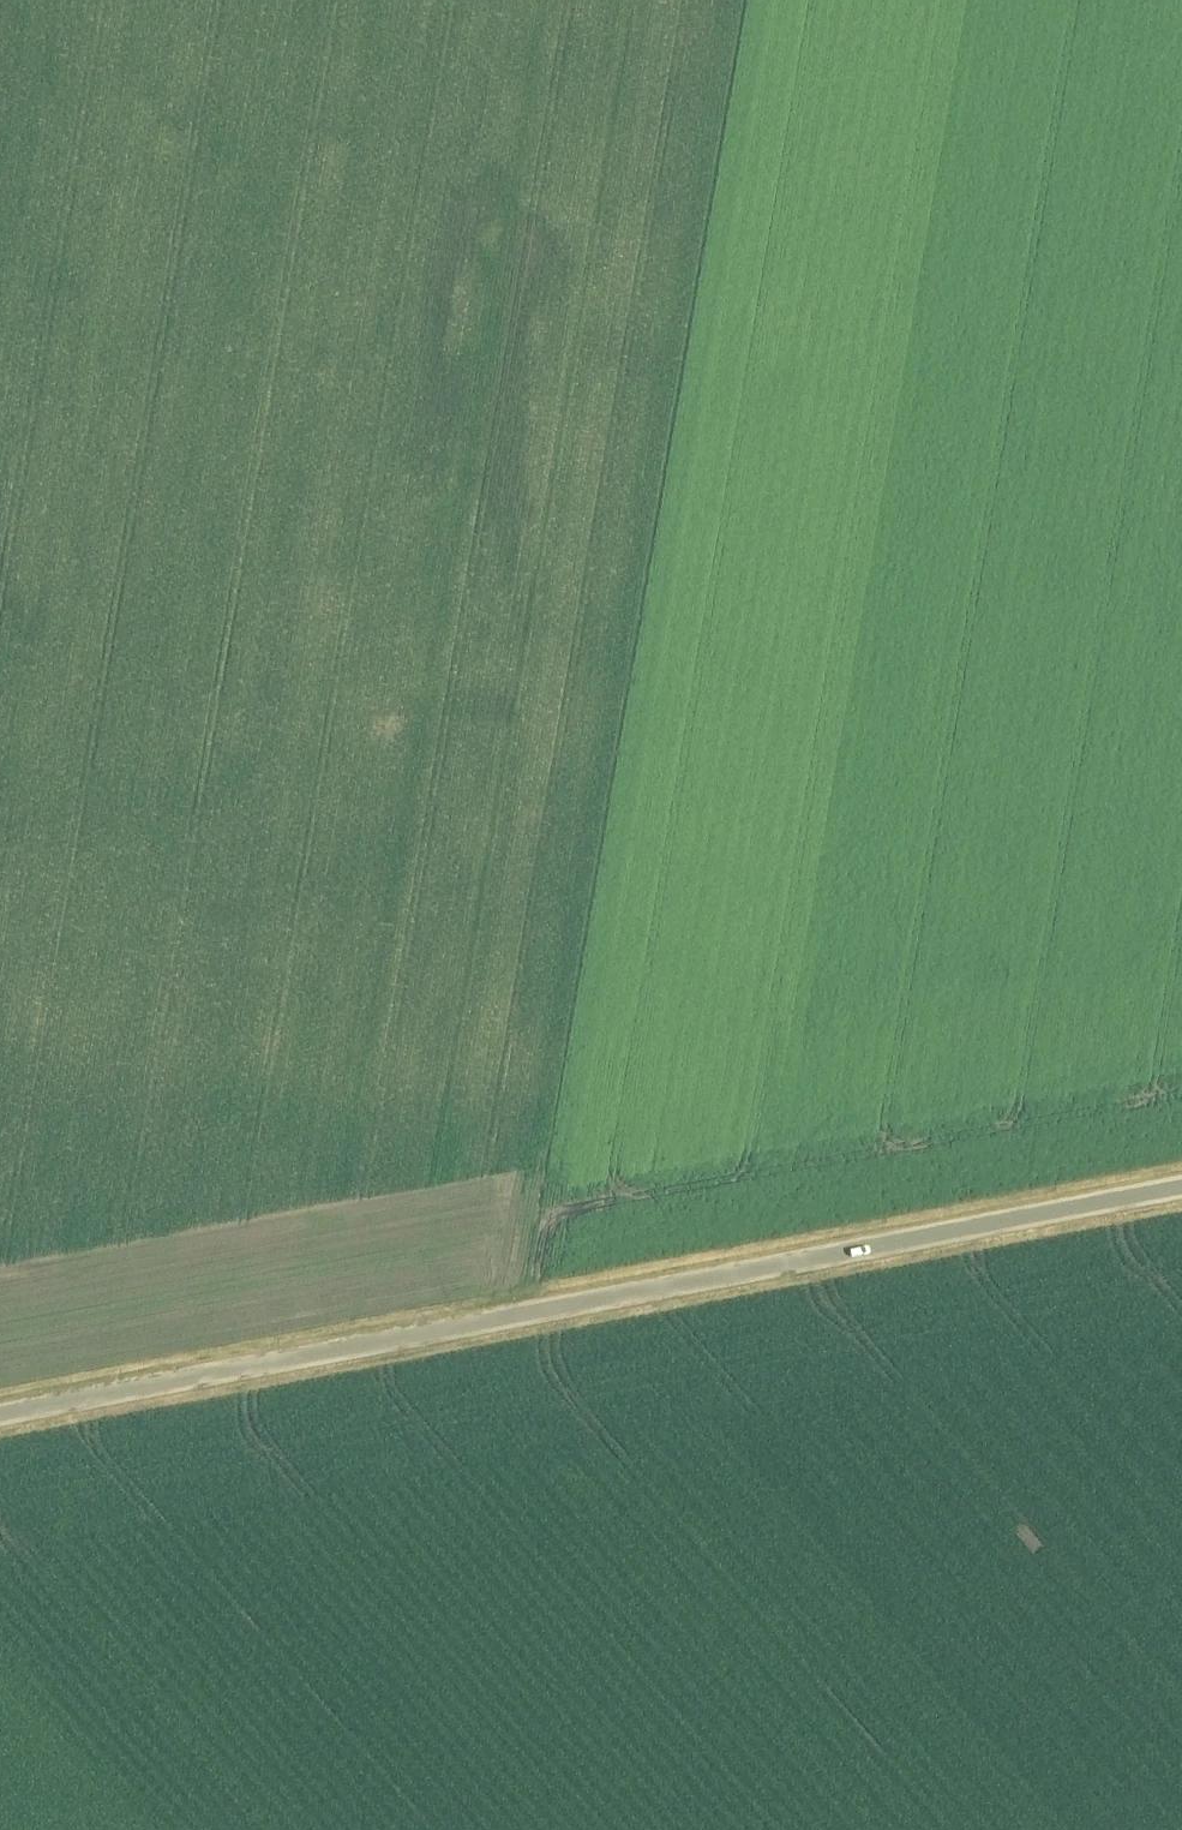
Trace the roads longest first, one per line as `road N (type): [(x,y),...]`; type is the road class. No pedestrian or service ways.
road 1 (residential): [(0,1424),(1181,1196)]

